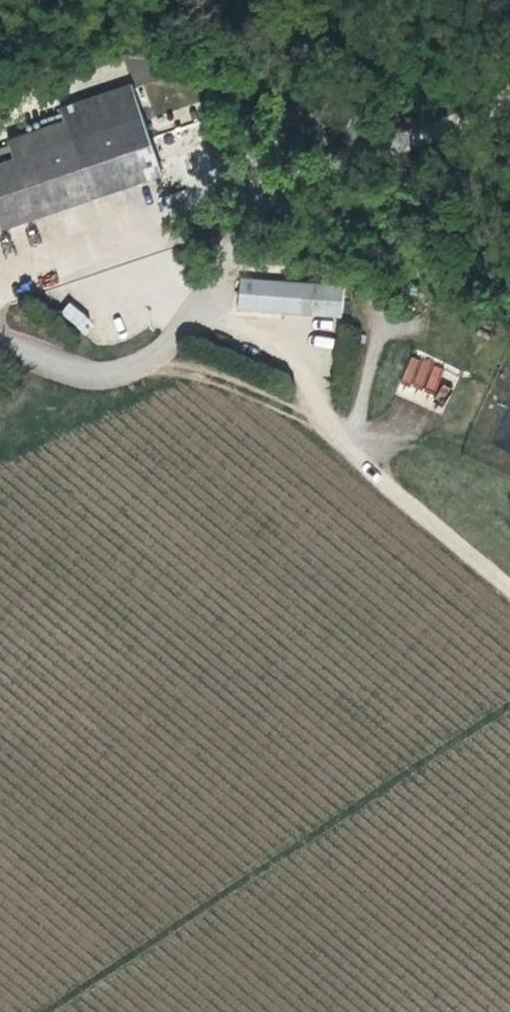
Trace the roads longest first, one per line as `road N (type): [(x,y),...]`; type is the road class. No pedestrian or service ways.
road 1 (track): [(0,334),(71,369),(108,373),(148,363),(186,336),(213,298),(222,247),(211,195),(234,151),(261,139),(433,135),(481,116),(509,94)]
road 2 (track): [(51,1011),(509,708)]
road 3 (track): [(206,308),(287,345),(306,365),(315,401),(406,507),(509,592)]
road 4 (track): [(148,363),(191,370),(333,424)]

